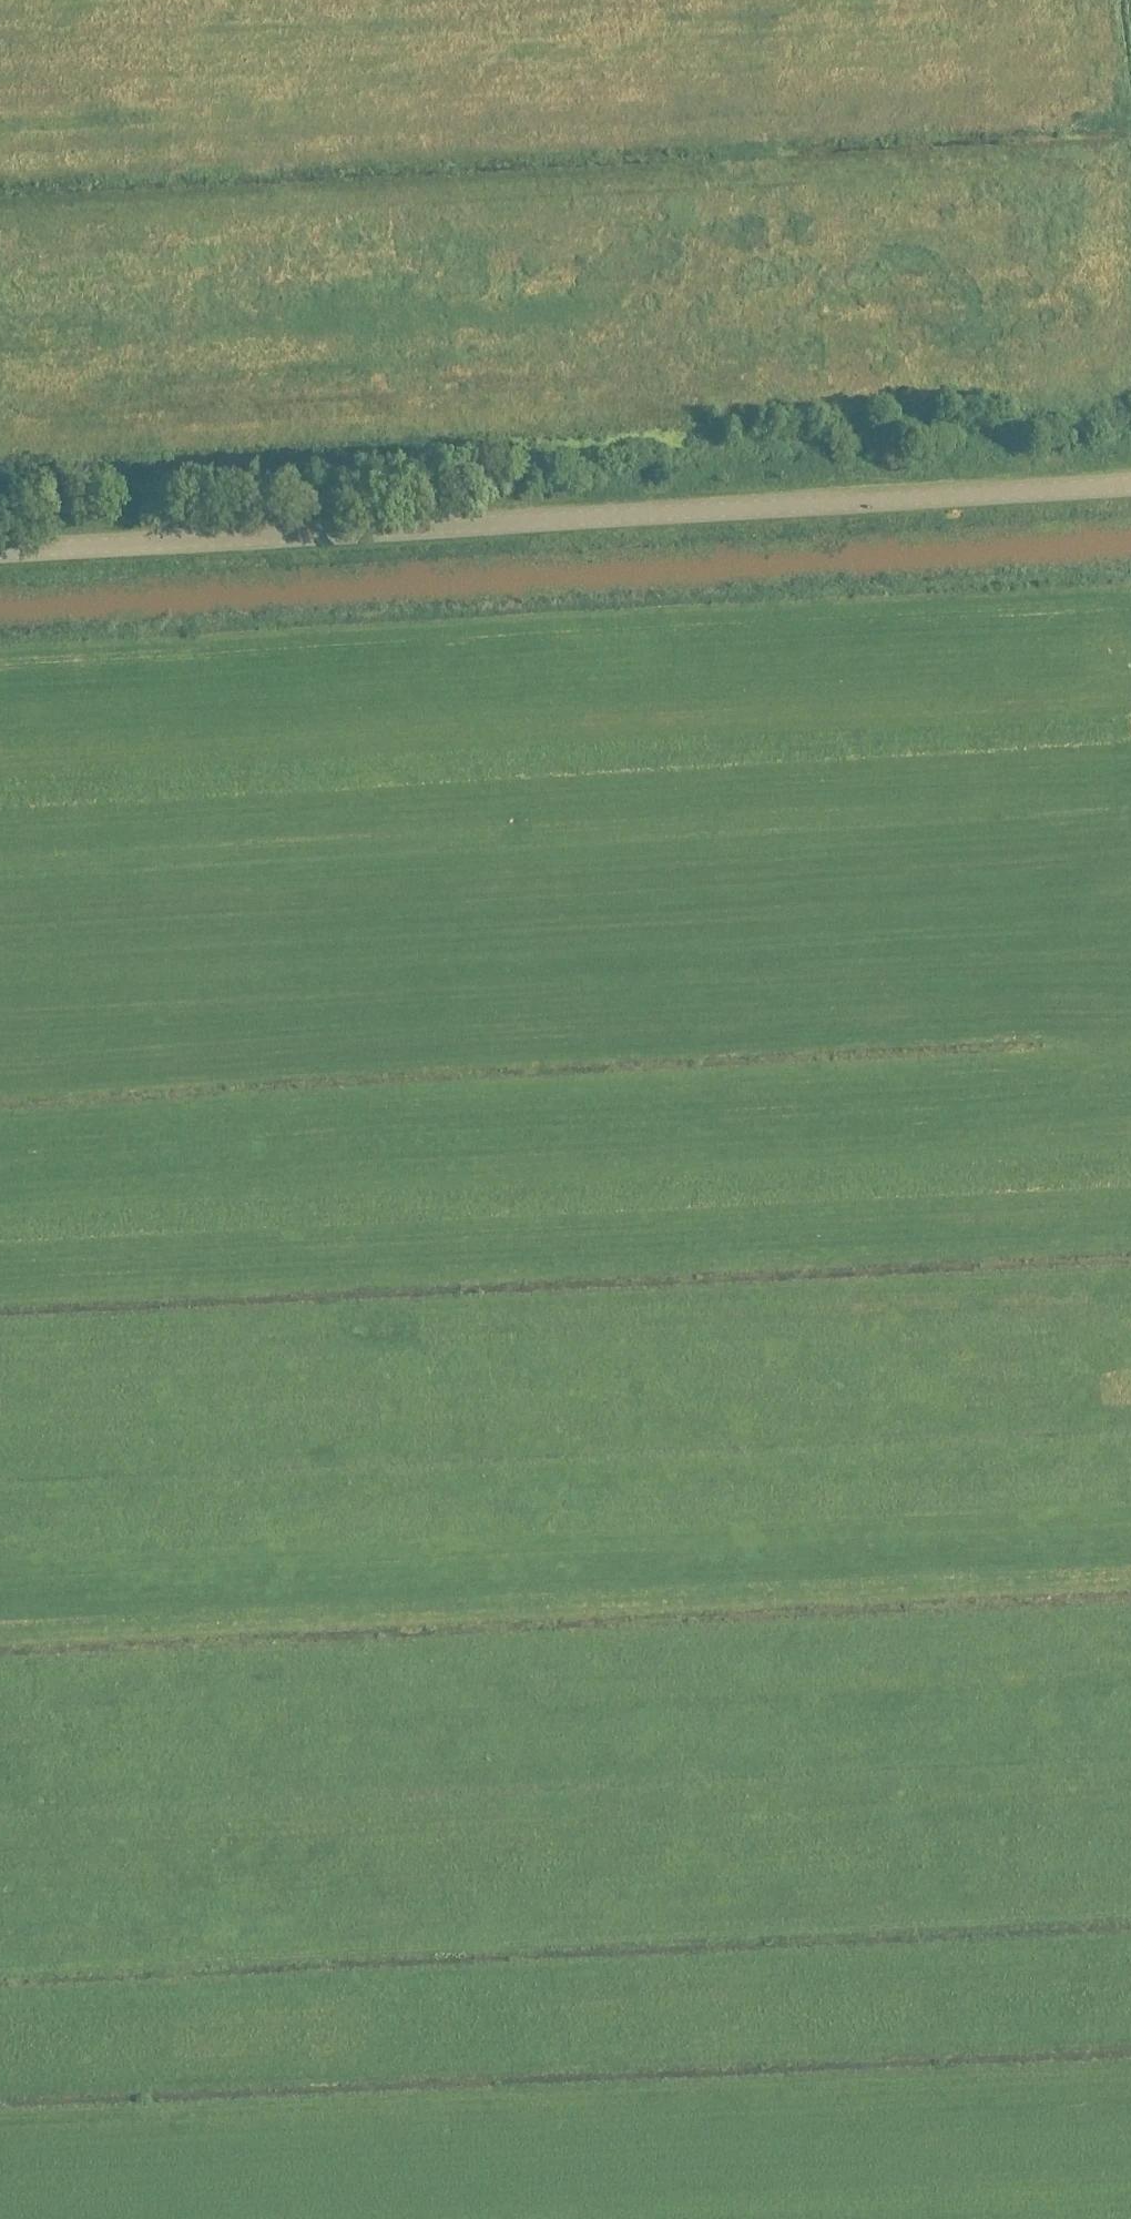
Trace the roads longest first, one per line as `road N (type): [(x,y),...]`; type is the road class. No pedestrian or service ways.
road 1 (unclassified): [(0,551),(1130,489)]

